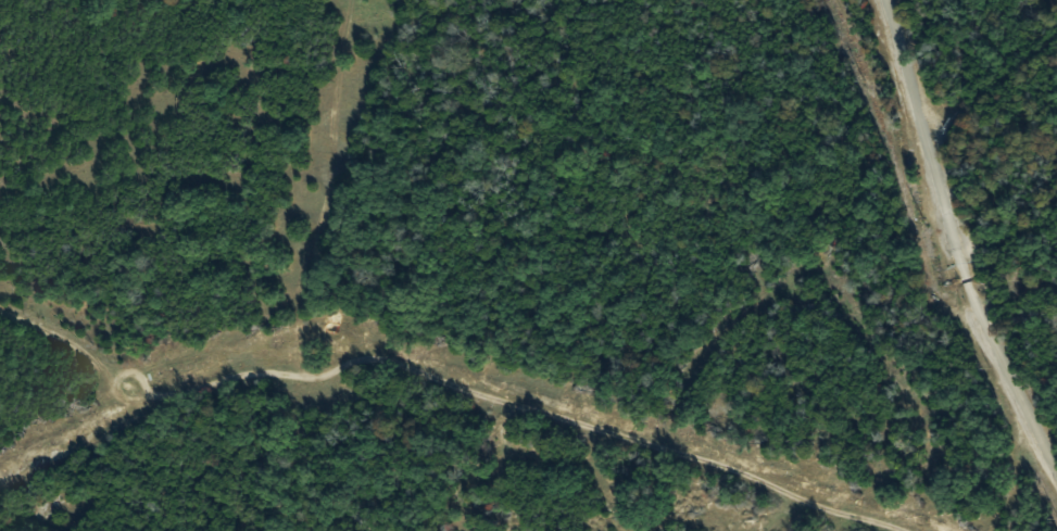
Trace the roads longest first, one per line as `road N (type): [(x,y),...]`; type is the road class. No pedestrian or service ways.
road 1 (residential): [(962,276),(881,0)]
road 2 (residential): [(1056,487),(962,276)]

